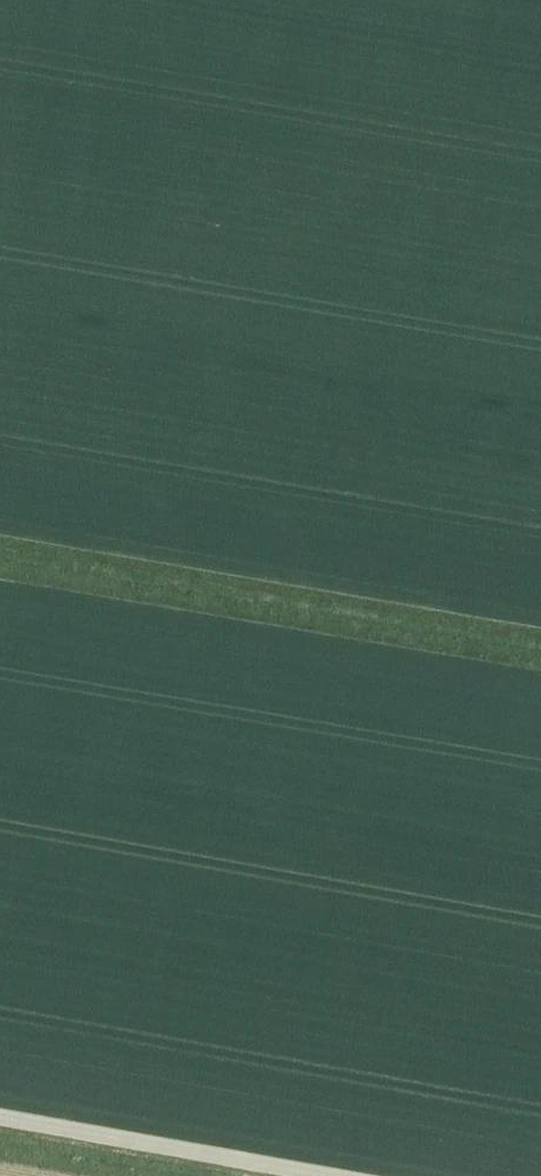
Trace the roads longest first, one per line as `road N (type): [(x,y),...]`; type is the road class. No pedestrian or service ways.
road 1 (track): [(0,1121),(307,1175)]

